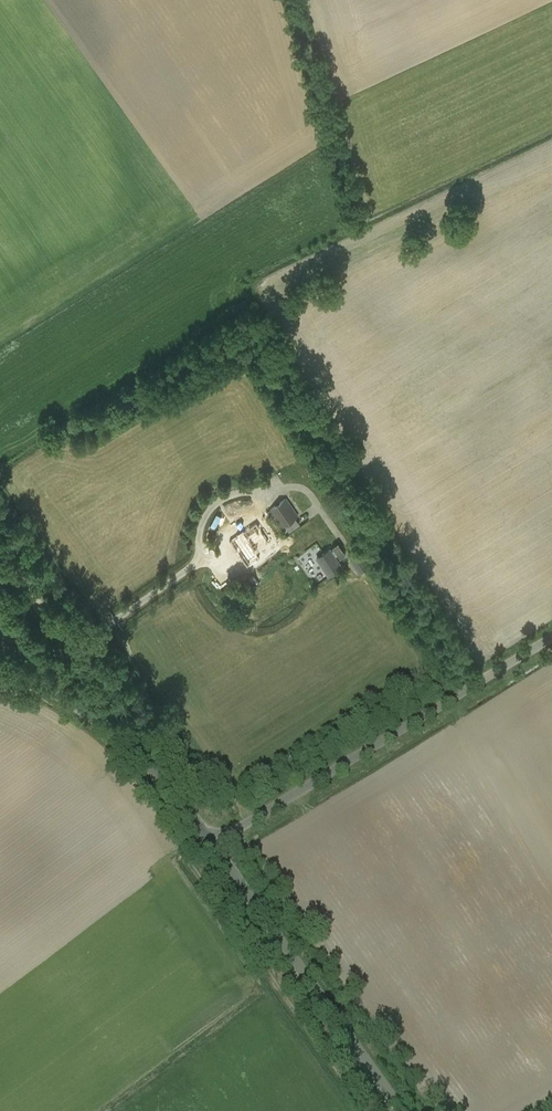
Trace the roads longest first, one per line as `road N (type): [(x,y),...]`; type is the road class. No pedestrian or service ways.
road 1 (unclassified): [(212,844),(551,637)]
road 2 (unclassified): [(402,1110),(212,844)]
road 3 (unclassified): [(212,844),(162,777),(78,709)]

